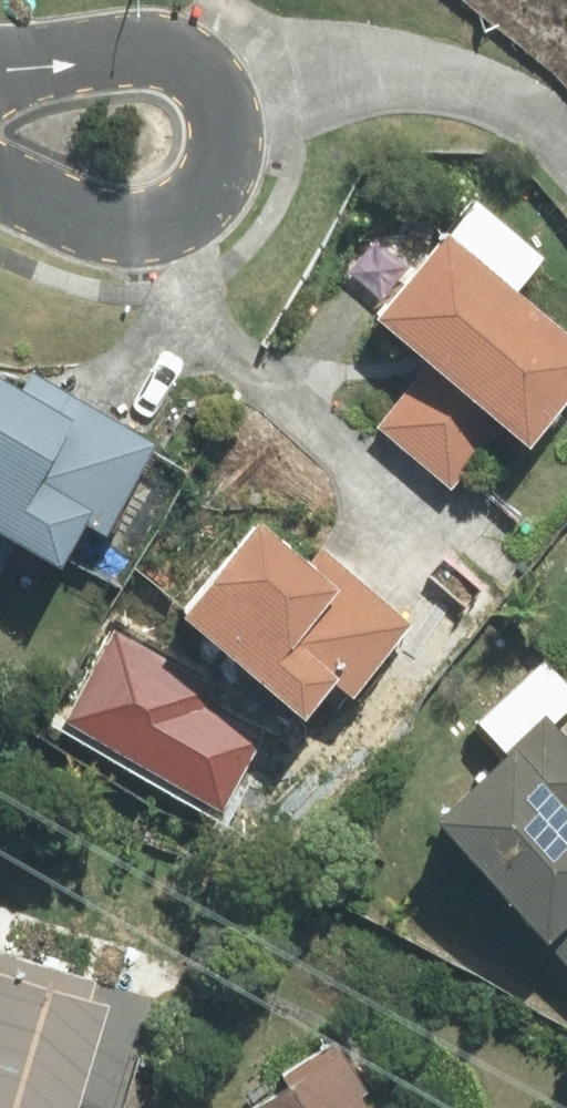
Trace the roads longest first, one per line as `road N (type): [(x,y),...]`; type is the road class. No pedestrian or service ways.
road 1 (residential): [(213,85),(328,72),(455,83),(513,102),(566,144)]
road 2 (residential): [(213,85),(225,108),(230,155),(209,201),(181,217),(109,227),(0,185)]
road 3 (residential): [(0,75),(153,57),(179,62),(213,85)]

